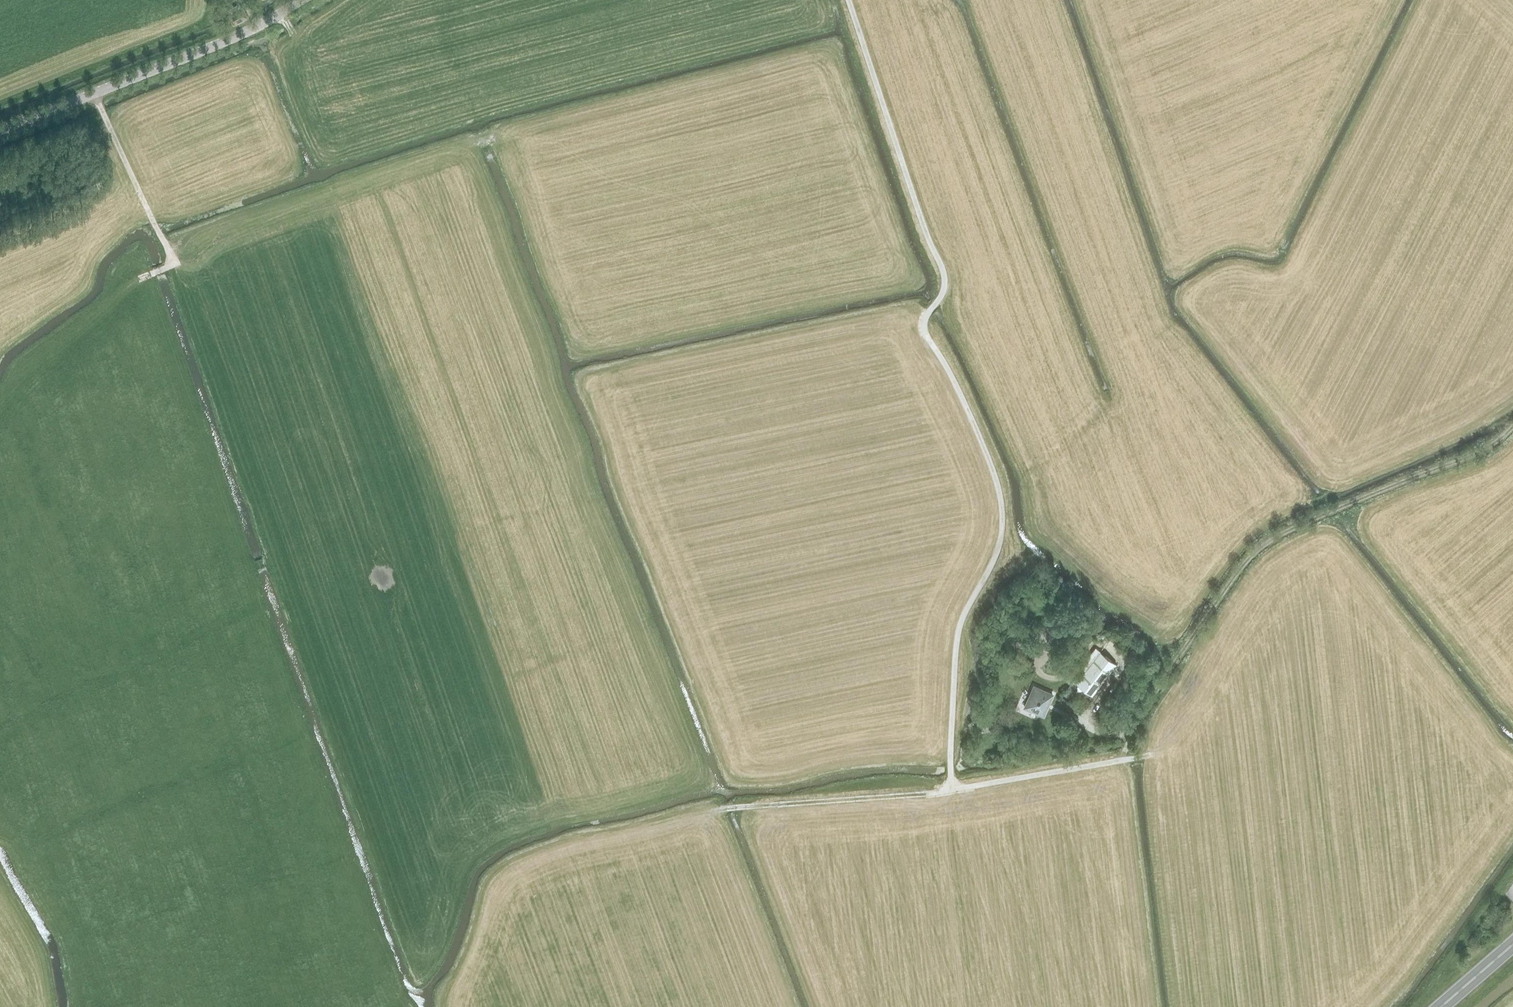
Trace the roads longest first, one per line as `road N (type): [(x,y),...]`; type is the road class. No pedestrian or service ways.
road 1 (track): [(849,0),(945,279),(925,330),(982,439),(1004,508),(998,555),(959,637),(953,791)]
road 2 (tertiary): [(0,132),(231,39),(304,0)]
road 3 (track): [(1152,755),(933,794)]
road 4 (track): [(95,93),(171,256),(168,267),(141,279)]

